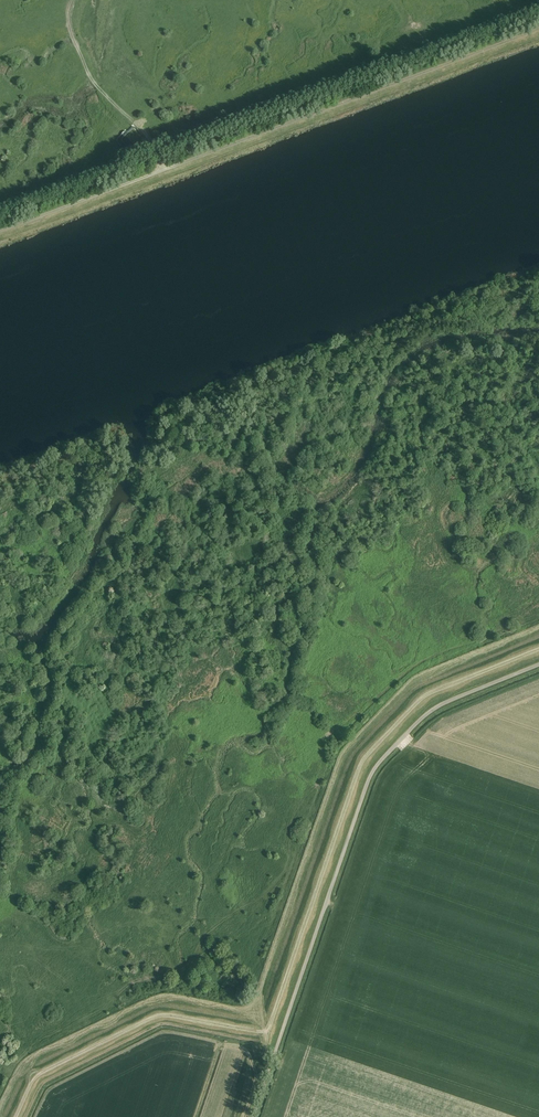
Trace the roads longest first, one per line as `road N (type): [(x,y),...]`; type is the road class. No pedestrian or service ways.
road 1 (unclassified): [(0,232),(538,29)]
road 2 (unclassified): [(253,1116),(375,769),(437,707),(538,665)]

